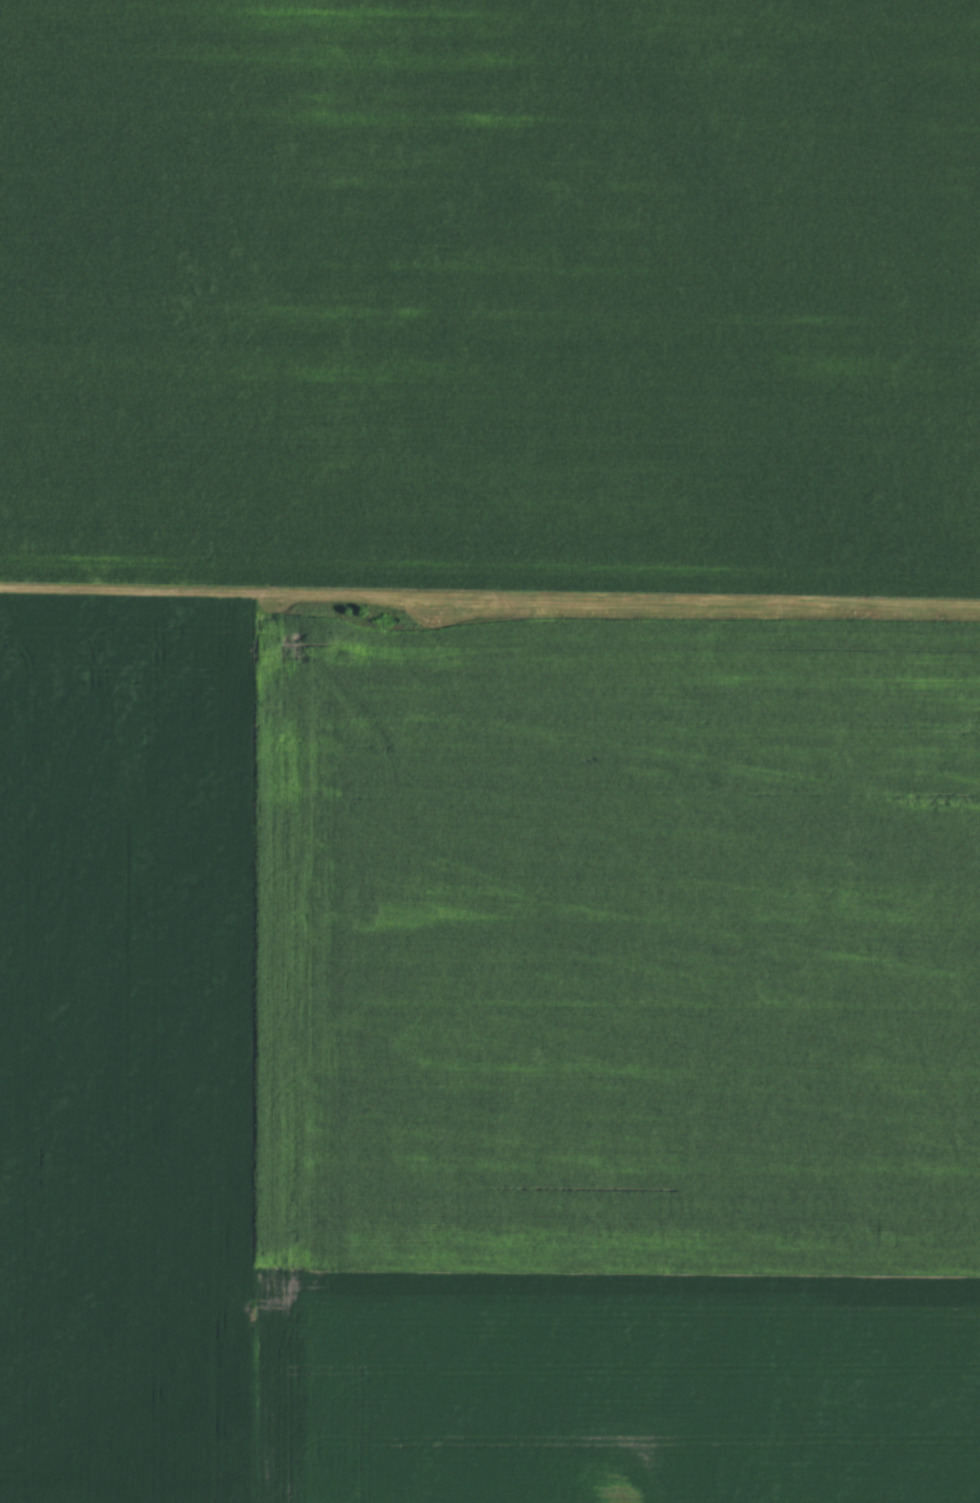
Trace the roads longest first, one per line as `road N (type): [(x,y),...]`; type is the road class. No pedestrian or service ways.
road 1 (residential): [(0,588),(979,601)]

